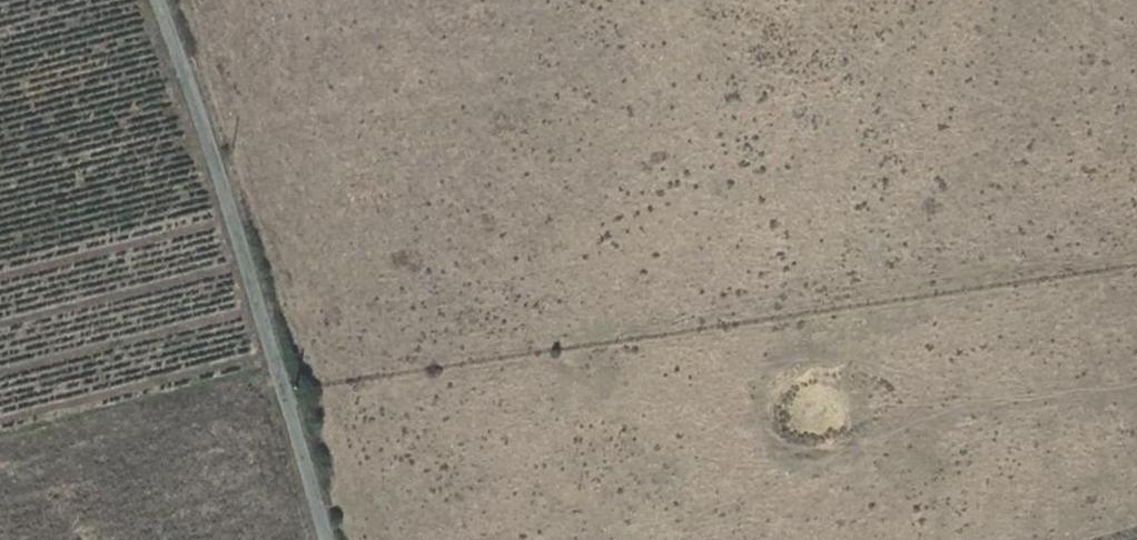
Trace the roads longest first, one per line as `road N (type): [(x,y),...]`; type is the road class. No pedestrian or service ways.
road 1 (unclassified): [(157,0),(230,208),(324,539)]

